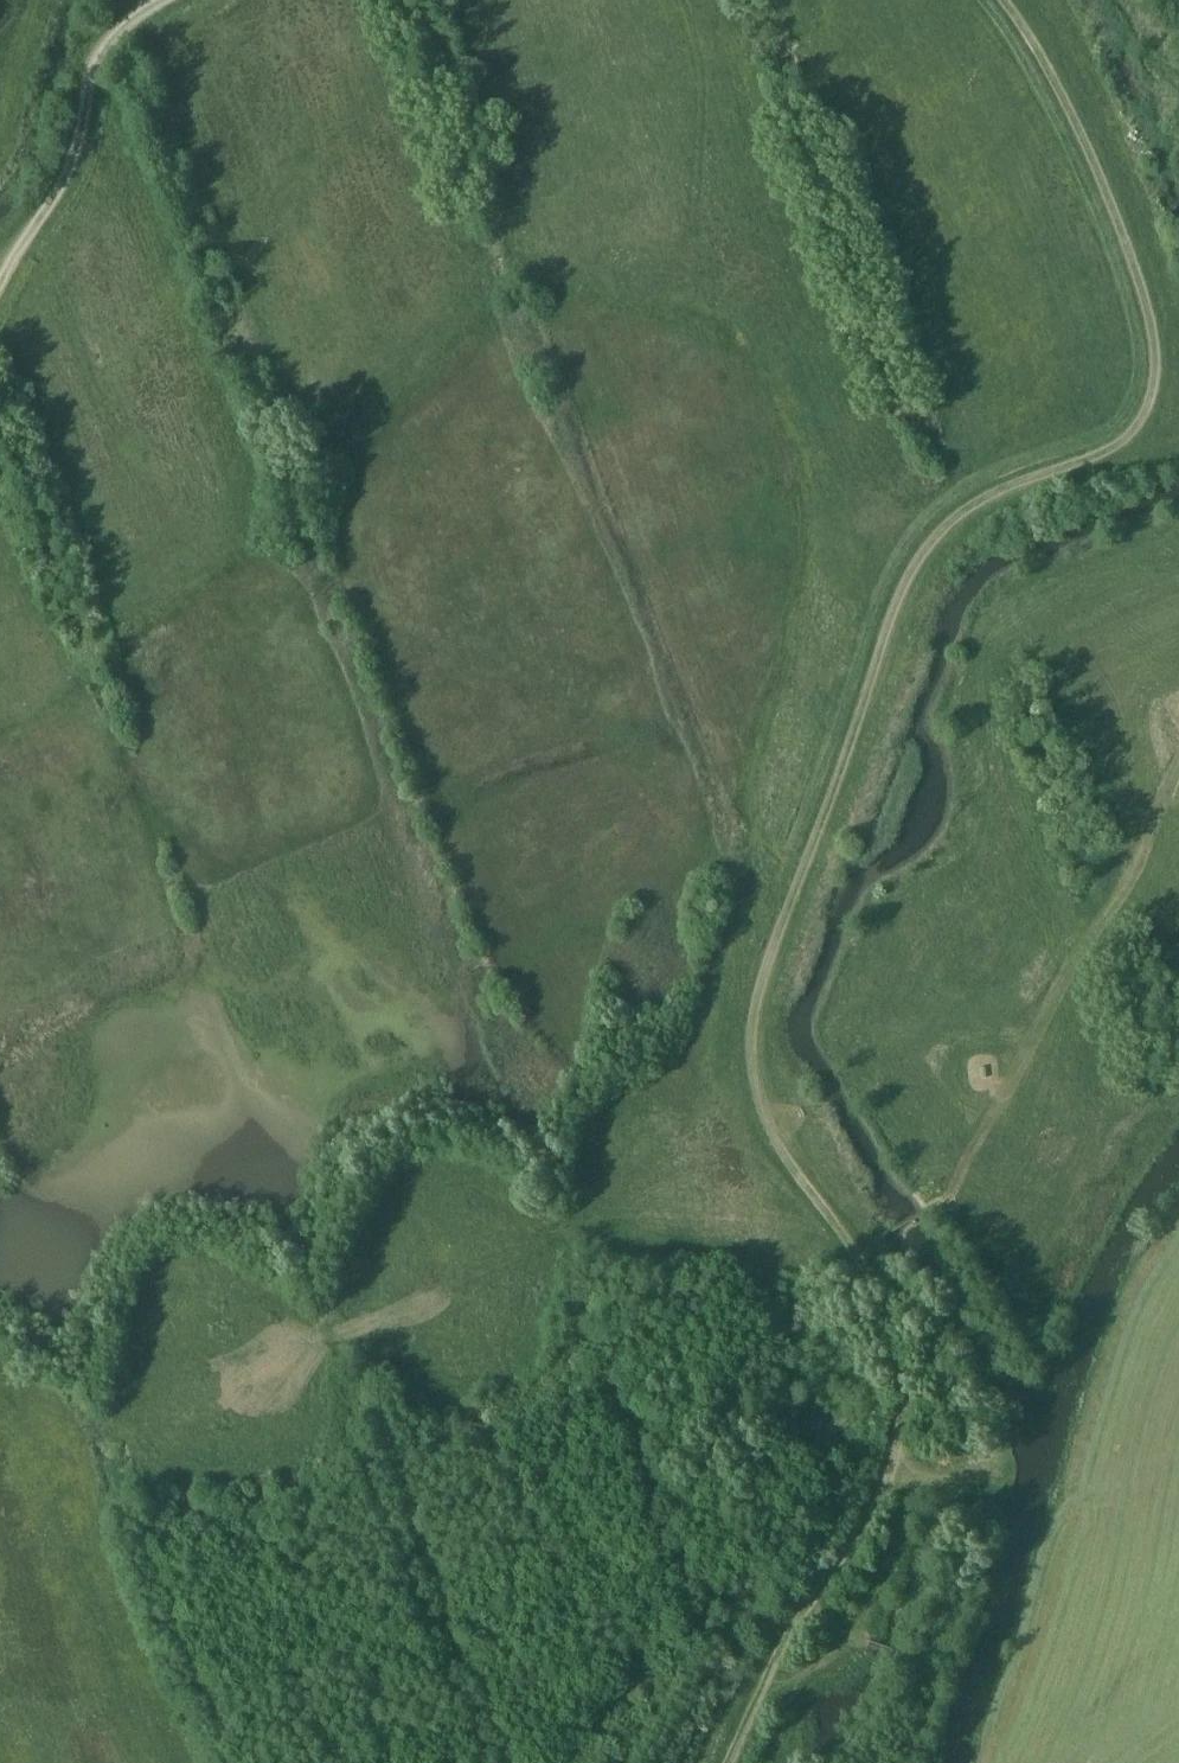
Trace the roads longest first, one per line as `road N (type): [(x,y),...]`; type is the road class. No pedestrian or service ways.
road 1 (track): [(728,1762),(804,1612),(886,1495),(902,1451),(906,1399),(881,1297),(773,1121),(758,1080),(763,1006),(913,561),(991,490),(1094,462),(1143,418),(1159,347),(1117,208),(1030,34),(1002,0)]
road 2 (track): [(1178,773),(1011,1083),(991,1106),(954,1097),(948,1065),(960,1048),(999,1043)]
road 3 (track): [(0,280),(72,162),(110,55),(168,0)]

